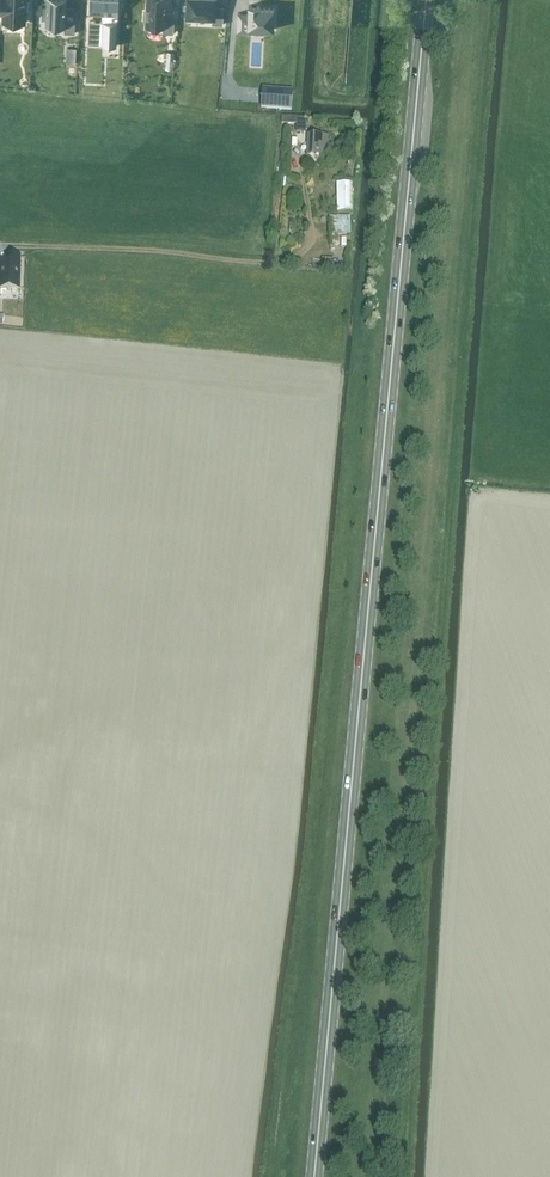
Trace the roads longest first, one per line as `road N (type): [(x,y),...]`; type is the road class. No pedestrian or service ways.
road 1 (primary): [(316,1176),(428,0)]
road 2 (track): [(21,245),(270,263),(308,251),(315,232),(304,163)]

